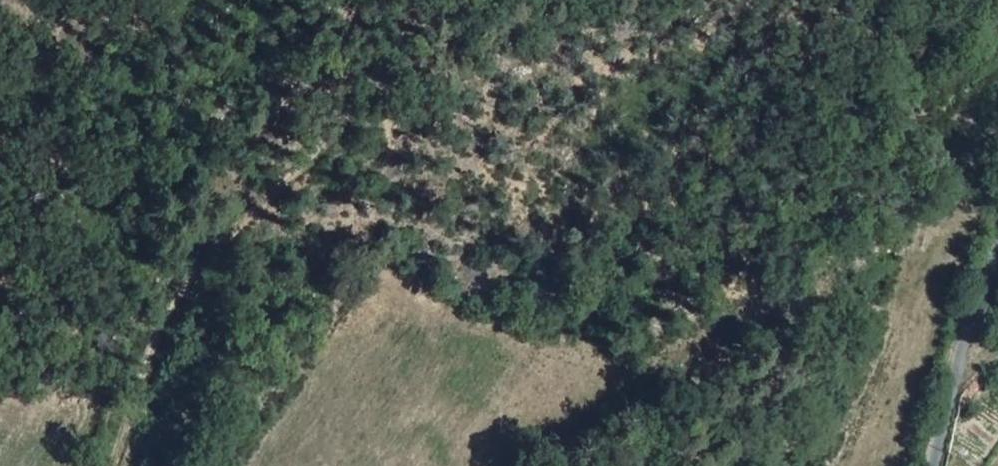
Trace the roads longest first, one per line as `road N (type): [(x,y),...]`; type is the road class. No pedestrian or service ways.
road 1 (track): [(372,0),(333,92),(158,294),(110,465)]
road 2 (unclassified): [(997,250),(966,316),(935,465)]

